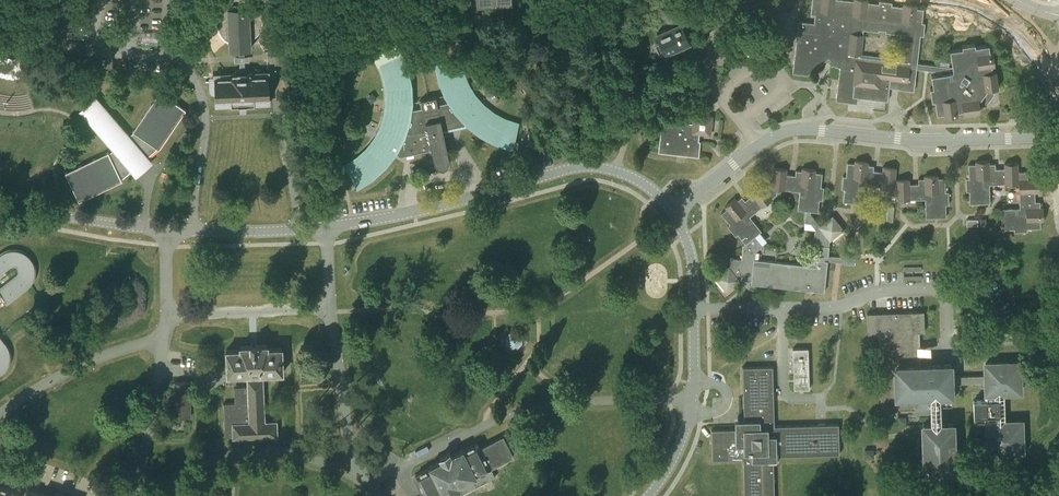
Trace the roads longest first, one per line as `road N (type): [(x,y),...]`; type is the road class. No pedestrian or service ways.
road 1 (residential): [(366,484),(521,411),(692,400)]
road 2 (unclassified): [(759,146),(805,129),(925,140),(1058,136)]
road 3 (residential): [(616,171),(570,169),(408,214),(326,227)]
road 4 (residential): [(194,231),(205,119),(185,65),(174,56),(63,48)]
road 5 (residential): [(152,495),(190,469),(246,453),(295,454),(355,476)]
road 6 (residential): [(786,23),(731,12),(713,28),(708,80),(759,146)]
road 7 (residential): [(692,400),(692,264),(672,211)]
road 8 (unclassified): [(616,171),(649,95),(694,42),(677,6)]
road 9 (residential): [(0,415),(65,372),(164,341)]
road 10 (residential): [(299,229),(272,57)]
road 11 (residential): [(355,476),(331,307)]
road 12 (residential): [(167,231),(0,202)]
road 13 (residential): [(167,316),(331,307)]
road 14 (residential): [(137,495),(164,341)]
road 15 (secondary): [(1058,58),(952,0)]

